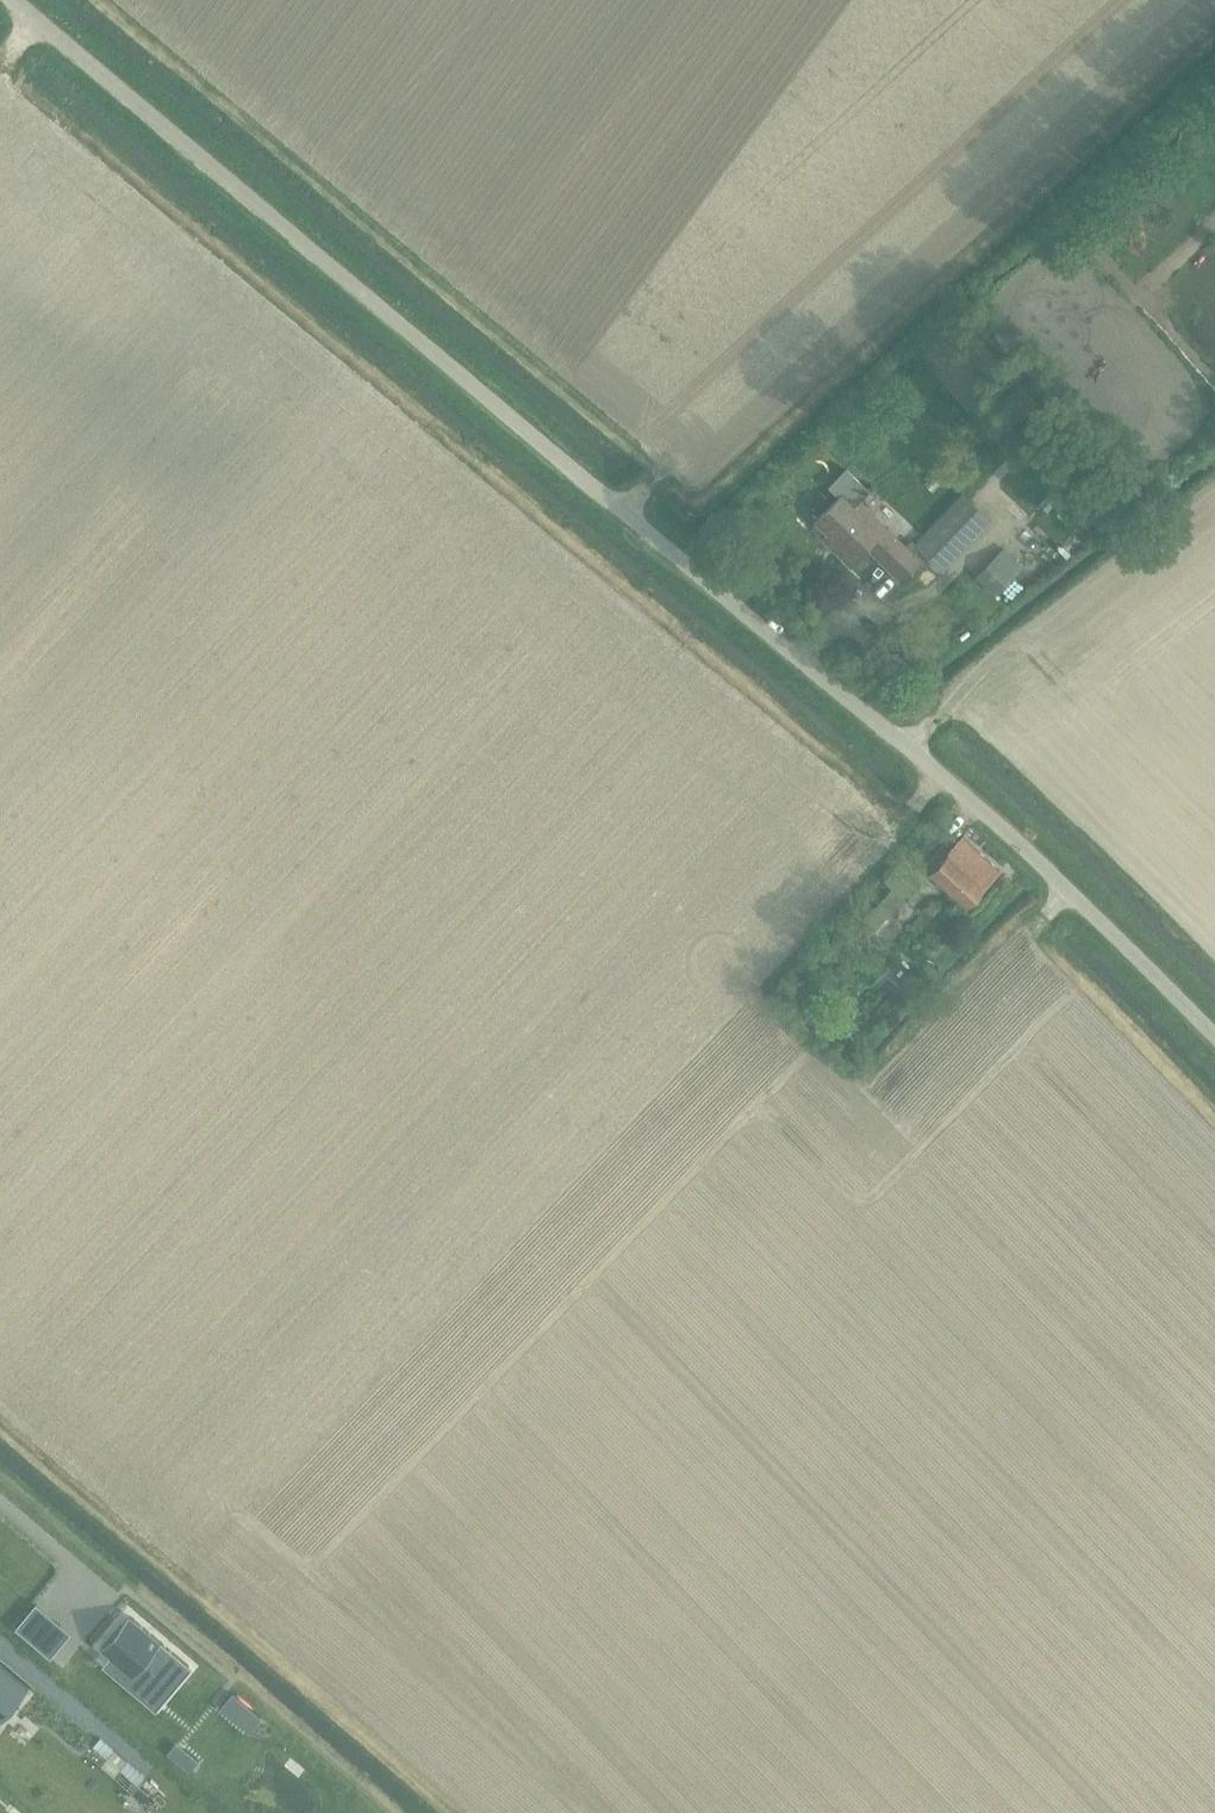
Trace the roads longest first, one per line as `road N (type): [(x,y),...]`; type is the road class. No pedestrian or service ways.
road 1 (unclassified): [(1214,1041),(1088,909),(916,754),(9,0)]

